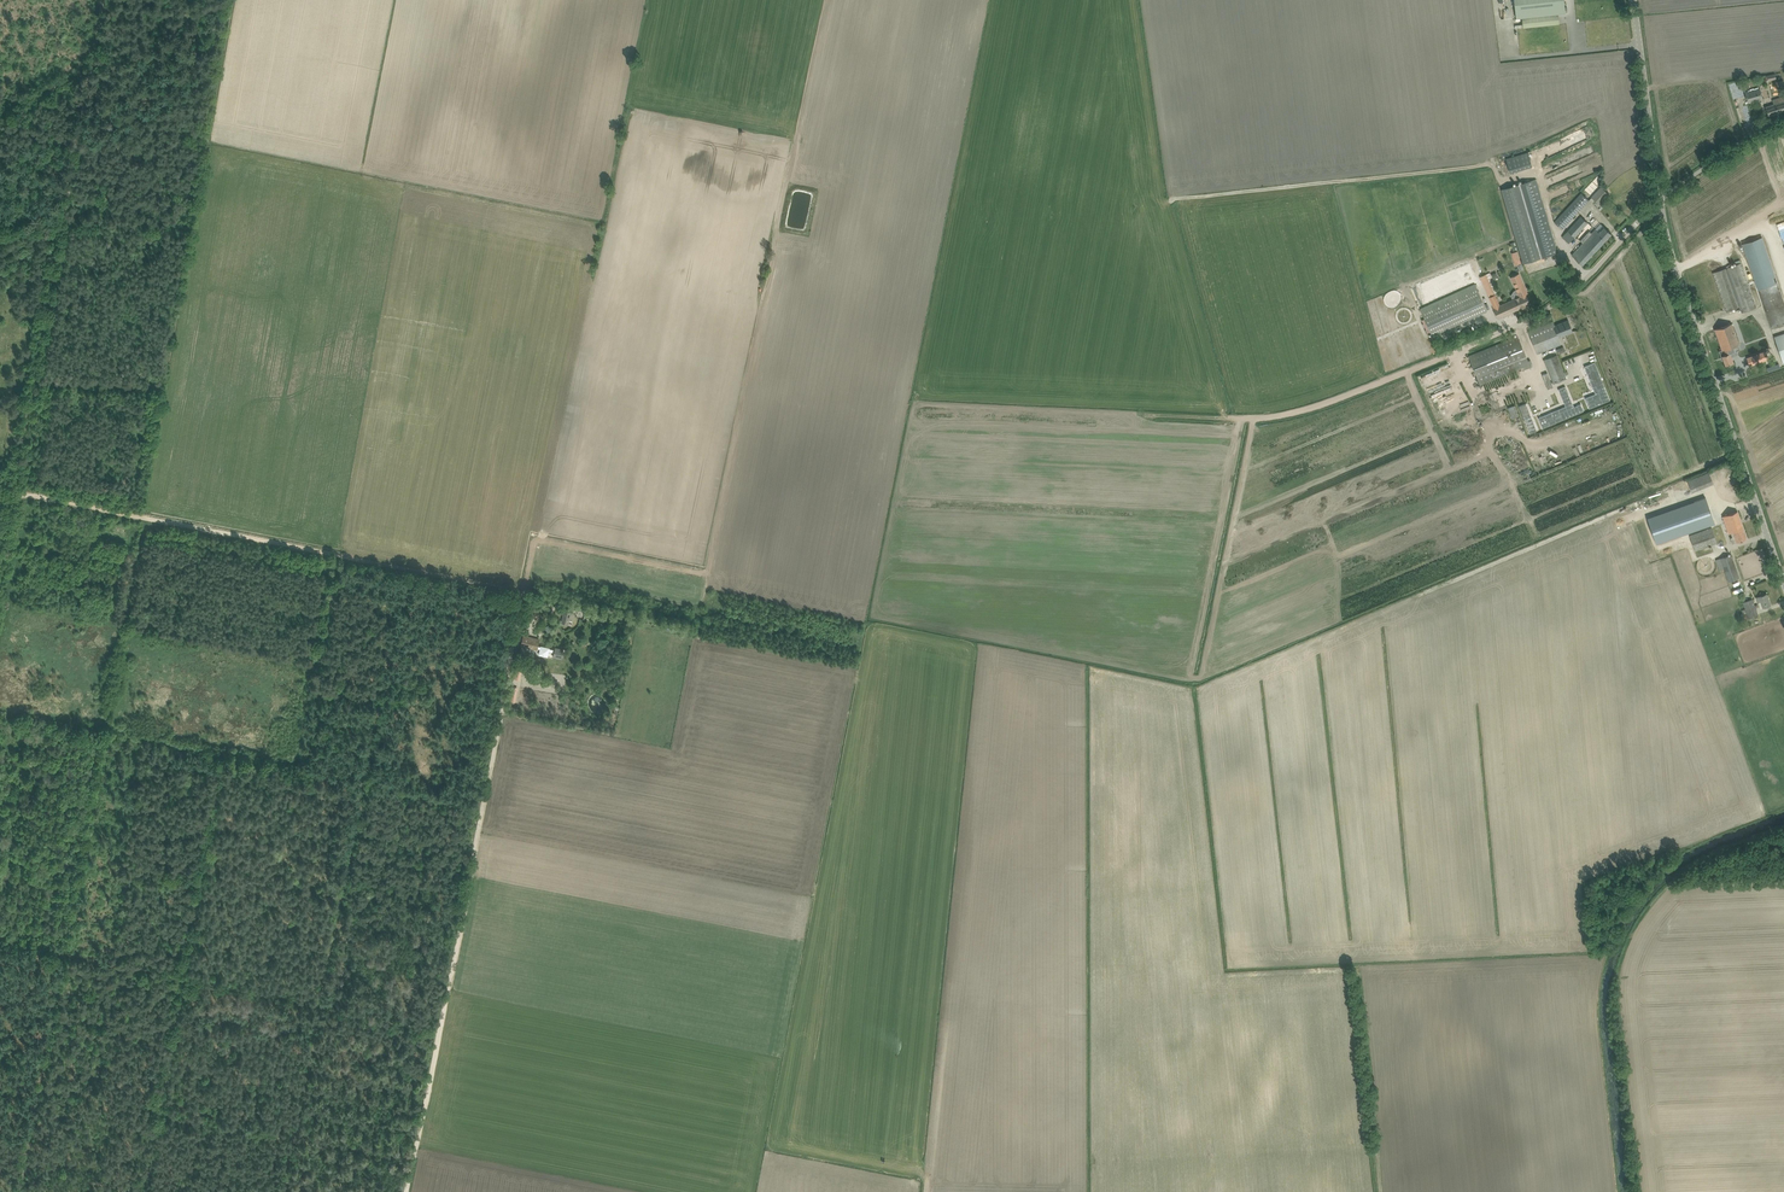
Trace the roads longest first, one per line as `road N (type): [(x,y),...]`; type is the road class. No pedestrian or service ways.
road 1 (track): [(11,490),(522,593),(530,579),(553,571),(649,596),(702,598),(826,0)]
road 2 (track): [(406,1191),(522,593)]
road 3 (unclassified): [(1783,584),(1655,199)]
road 4 (unclassified): [(1501,327),(1562,292),(1655,199)]
road 5 (unclassified): [(1655,199),(1629,0)]
road 6 (unclassified): [(1655,199),(1755,126),(1783,117)]

